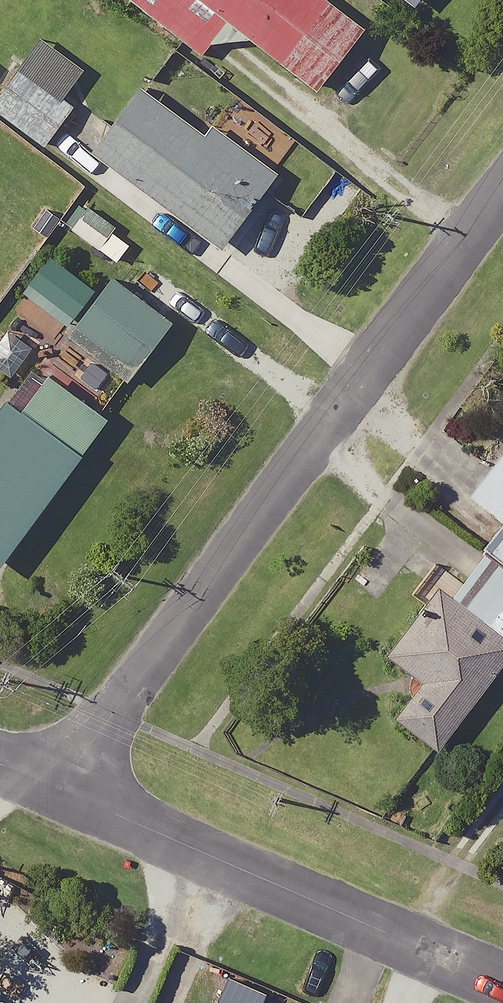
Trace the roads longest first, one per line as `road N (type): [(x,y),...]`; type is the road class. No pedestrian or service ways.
road 1 (residential): [(502,201),(61,790)]
road 2 (residential): [(61,790),(502,985)]

